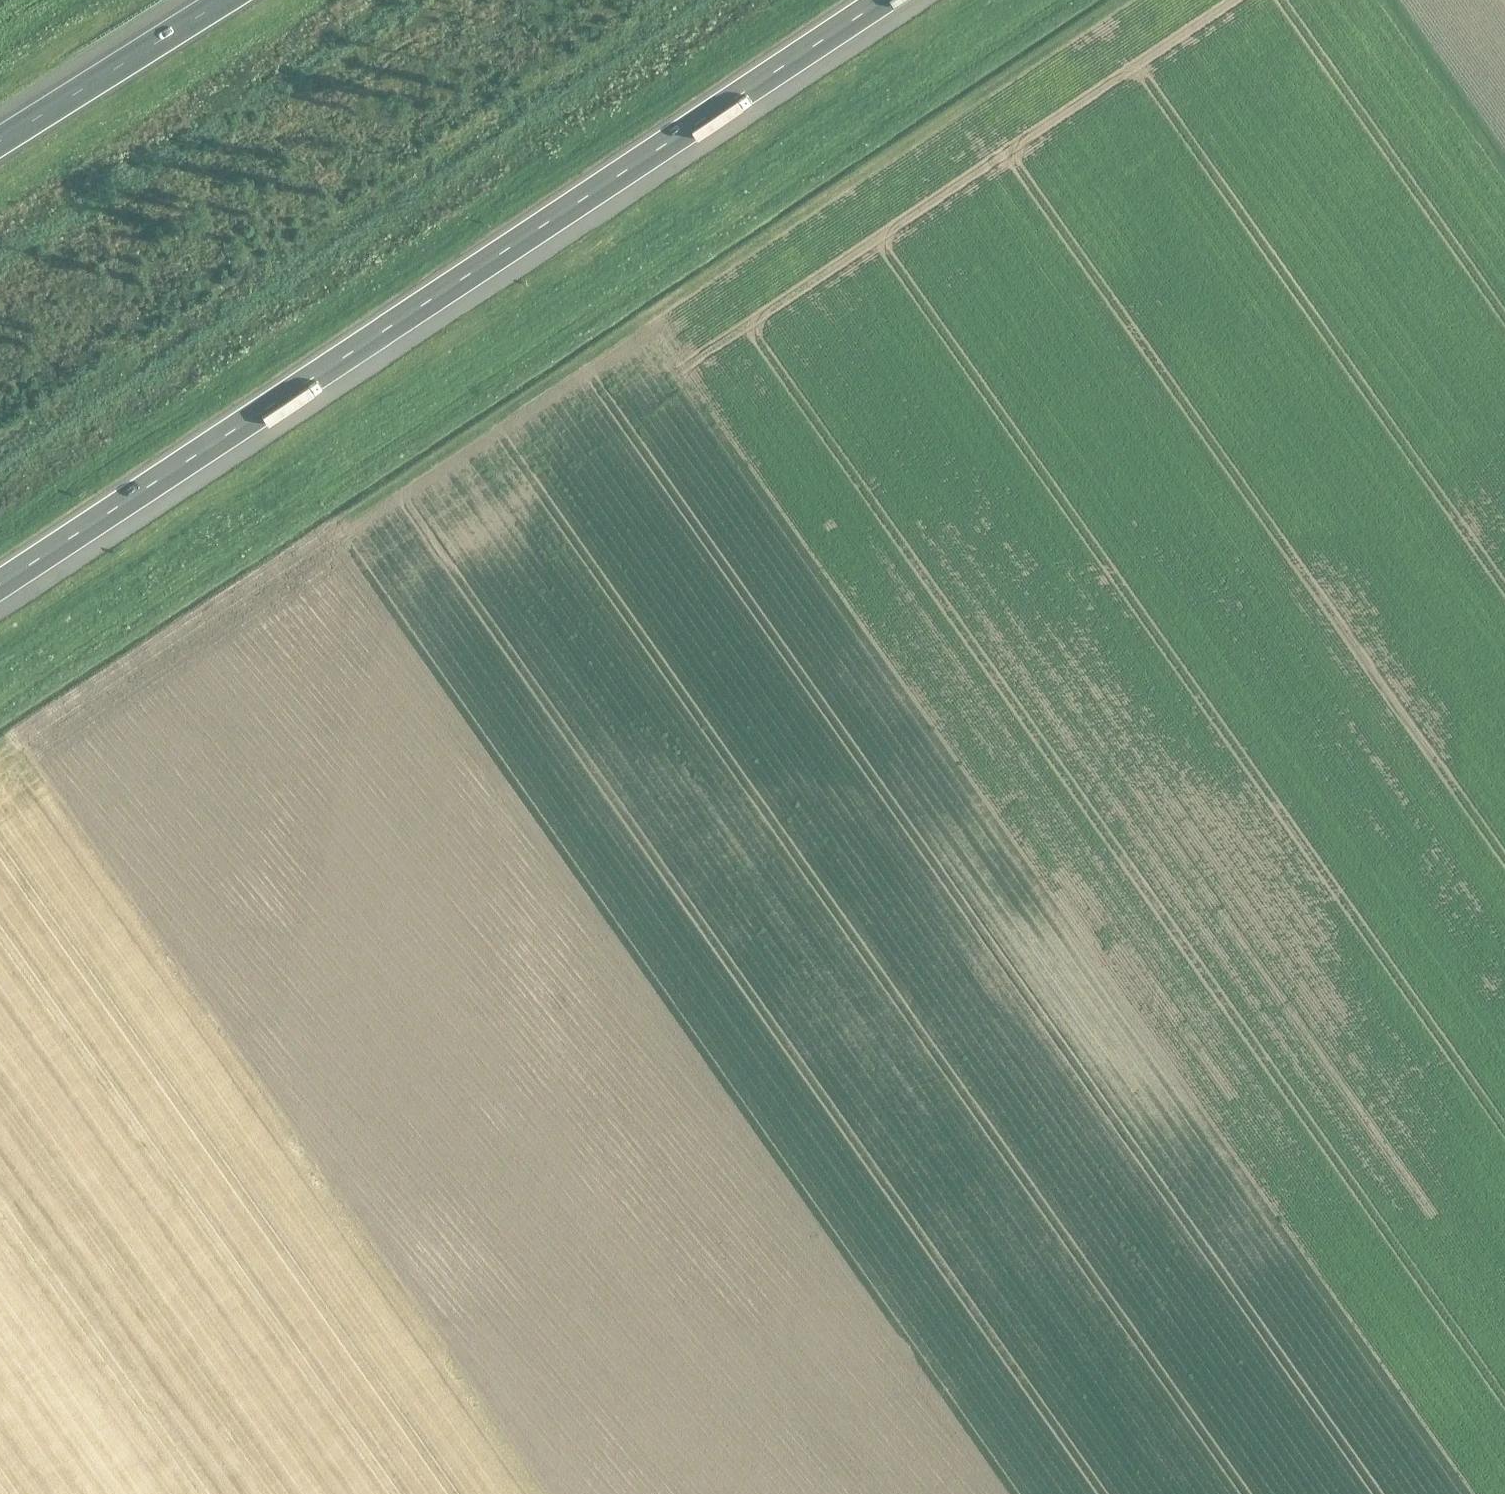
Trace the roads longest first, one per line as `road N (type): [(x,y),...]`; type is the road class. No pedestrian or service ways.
road 1 (motorway): [(0,583),(882,0)]
road 2 (motorway): [(190,0),(0,121)]

